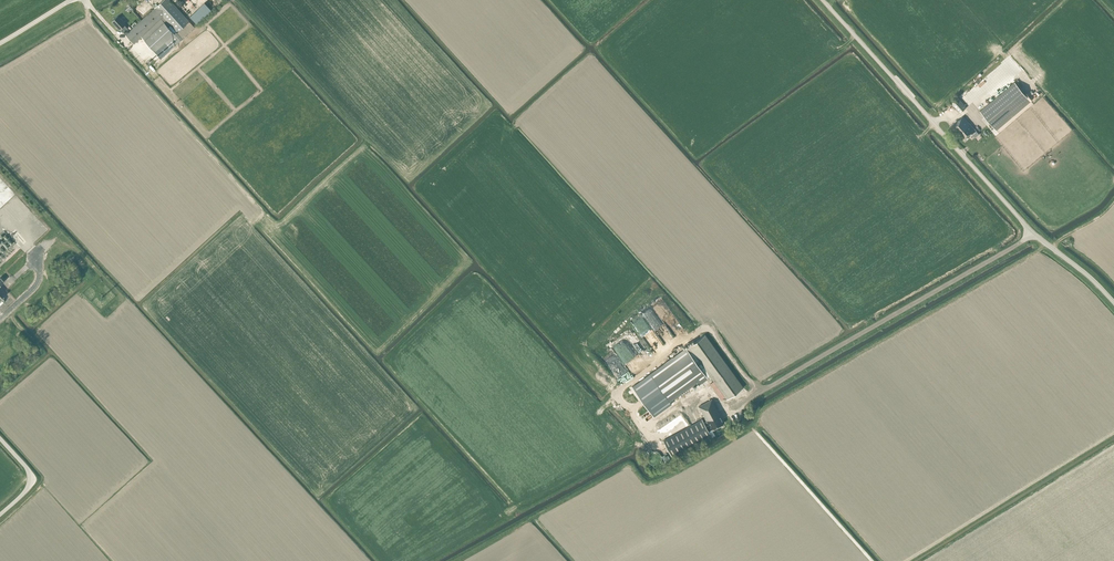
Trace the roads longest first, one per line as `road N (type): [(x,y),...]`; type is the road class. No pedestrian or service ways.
road 1 (unclassified): [(1113,302),(1023,223),(823,0)]
road 2 (unclassified): [(752,427),(872,560)]

